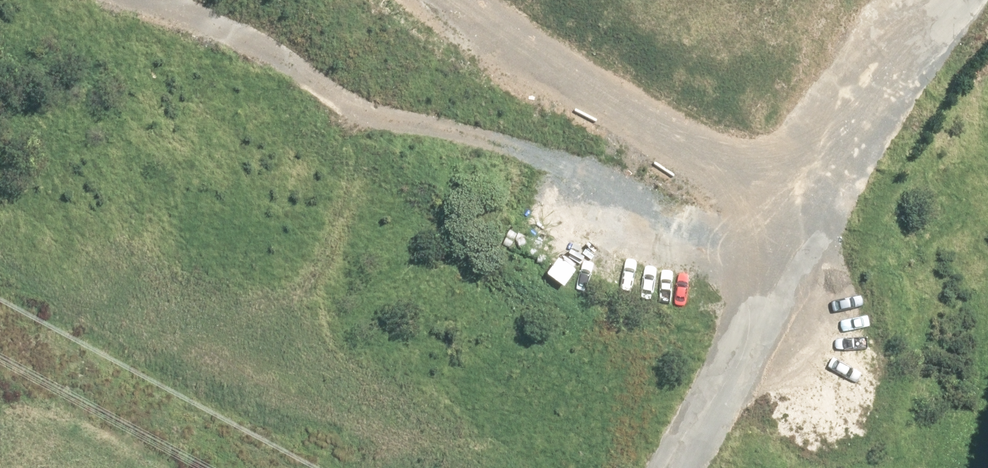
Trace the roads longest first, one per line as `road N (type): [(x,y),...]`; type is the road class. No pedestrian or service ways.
road 1 (track): [(93,0),(257,47),(586,175),(749,199)]
road 2 (track): [(417,0),(549,107),(691,186),(836,218)]

